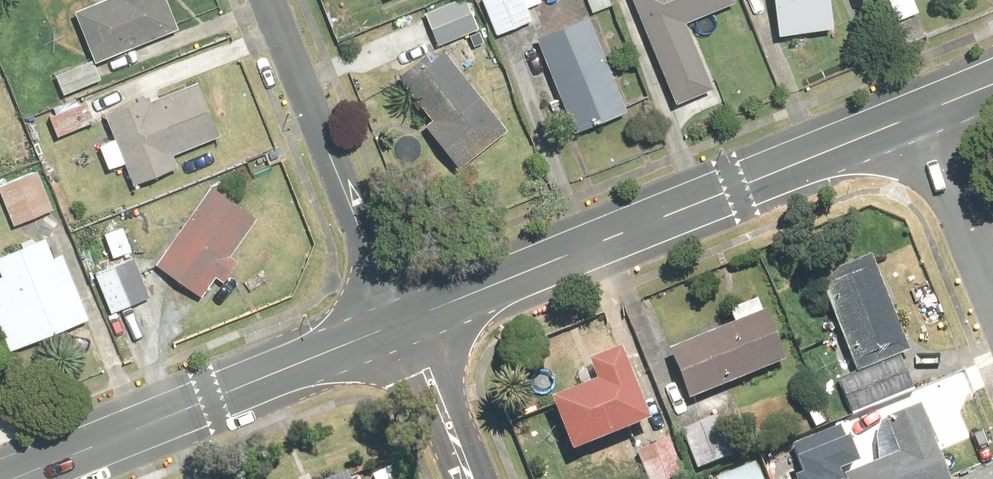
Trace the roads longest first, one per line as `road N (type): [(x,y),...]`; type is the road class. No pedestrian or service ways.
road 1 (tertiary): [(400,321),(937,107)]
road 2 (tertiary): [(25,478),(400,321)]
road 3 (residential): [(273,0),(400,321)]
road 4 (residential): [(400,321),(469,478)]
road 5 (residential): [(992,256),(937,107)]

